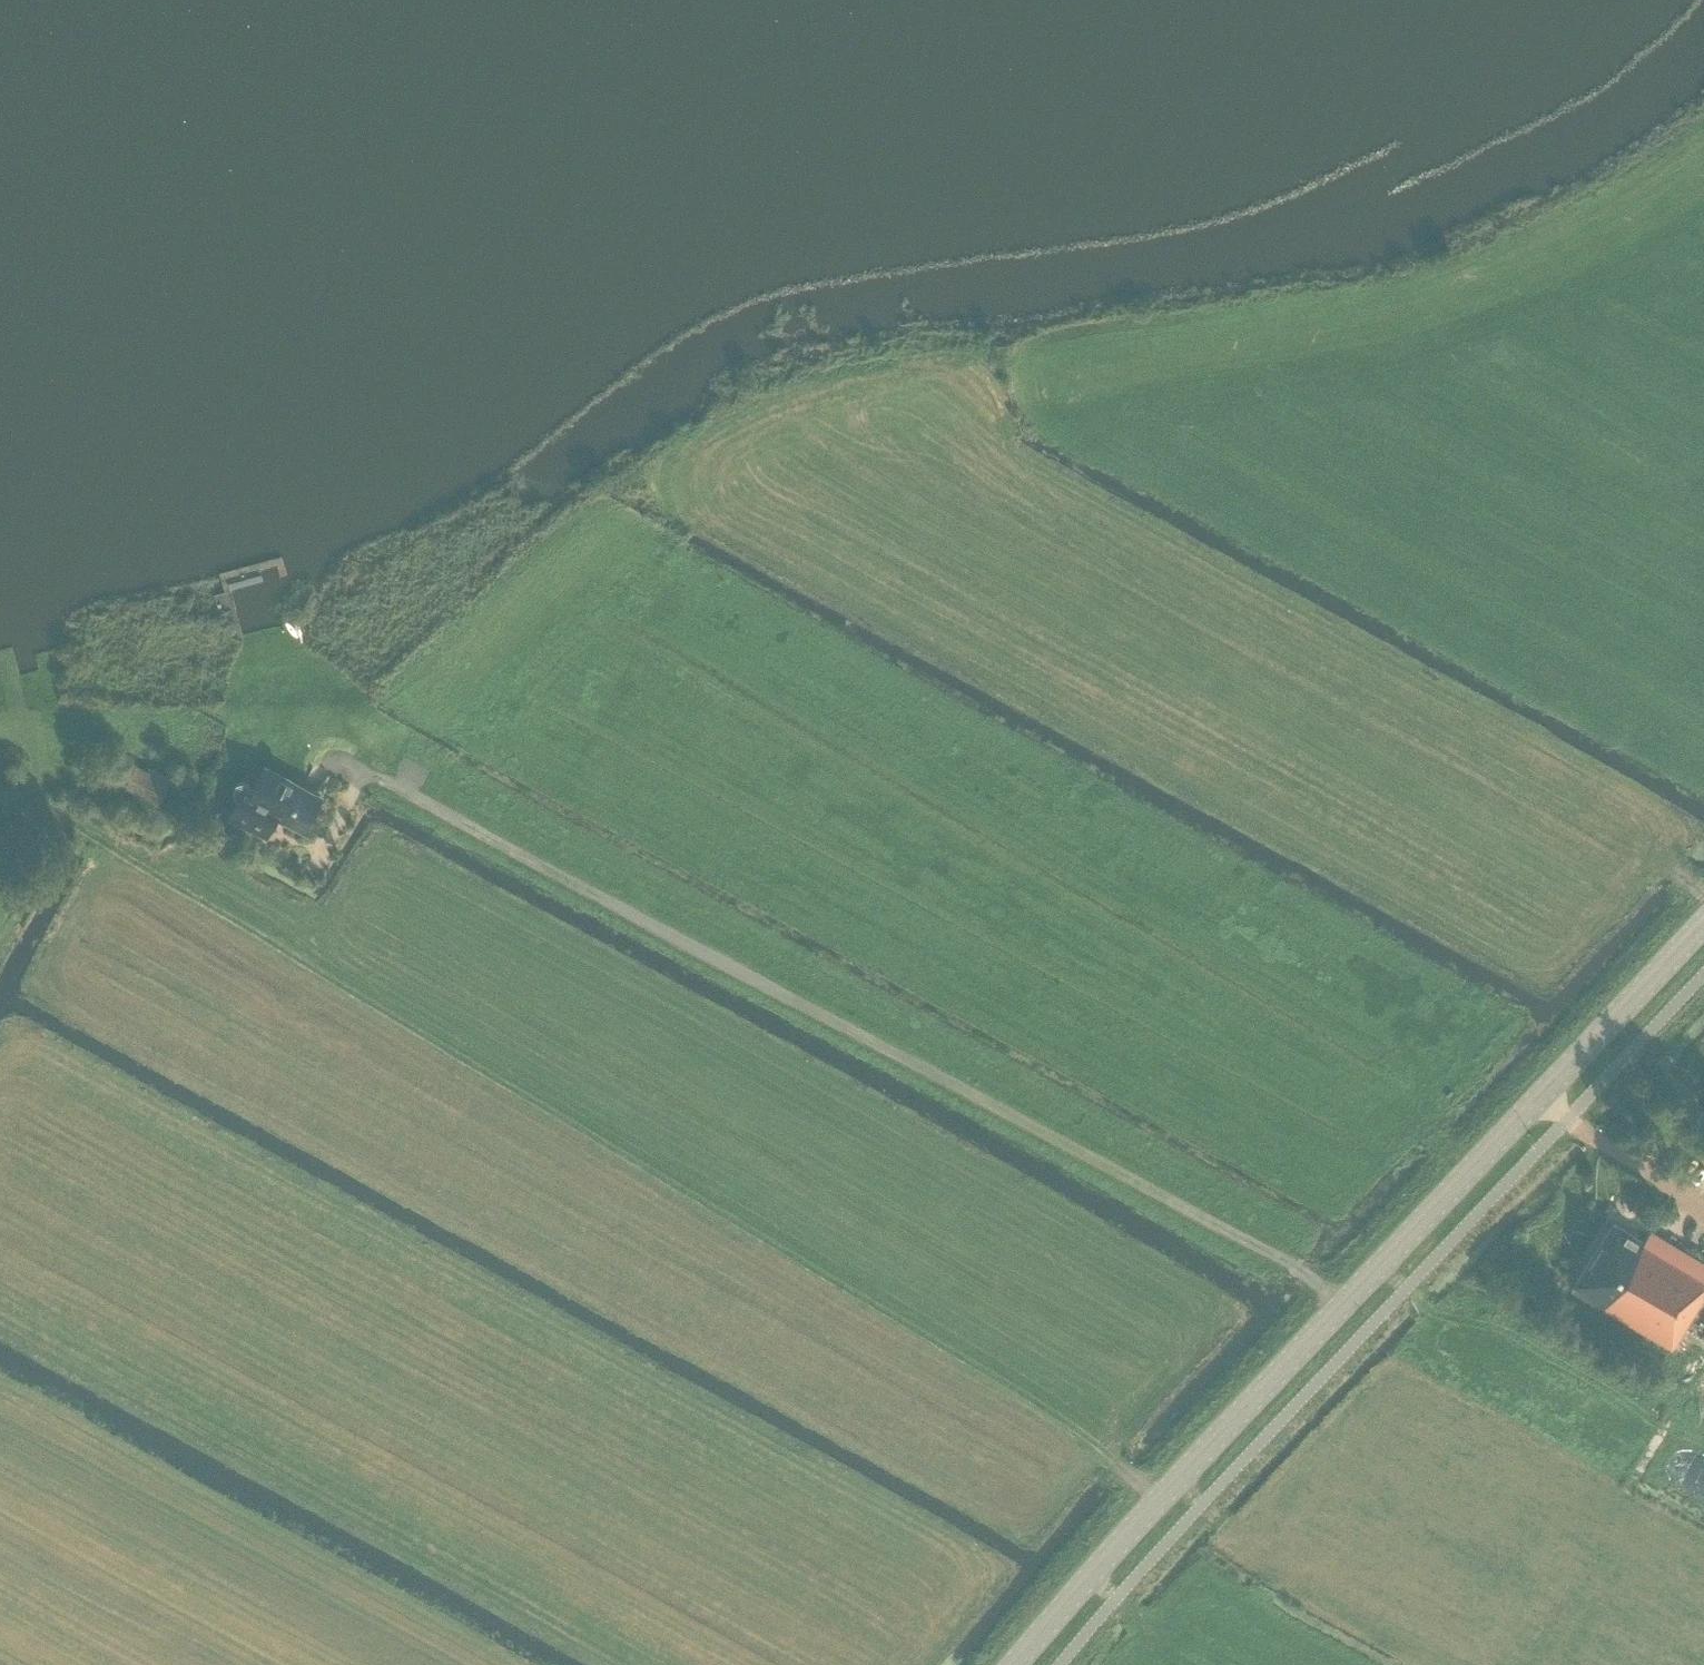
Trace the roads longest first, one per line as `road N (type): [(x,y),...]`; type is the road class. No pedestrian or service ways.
road 1 (track): [(1160,1502),(1102,1453),(115,851),(48,801)]
road 2 (secondary): [(1016,1664),(1057,1612),(1703,922)]

